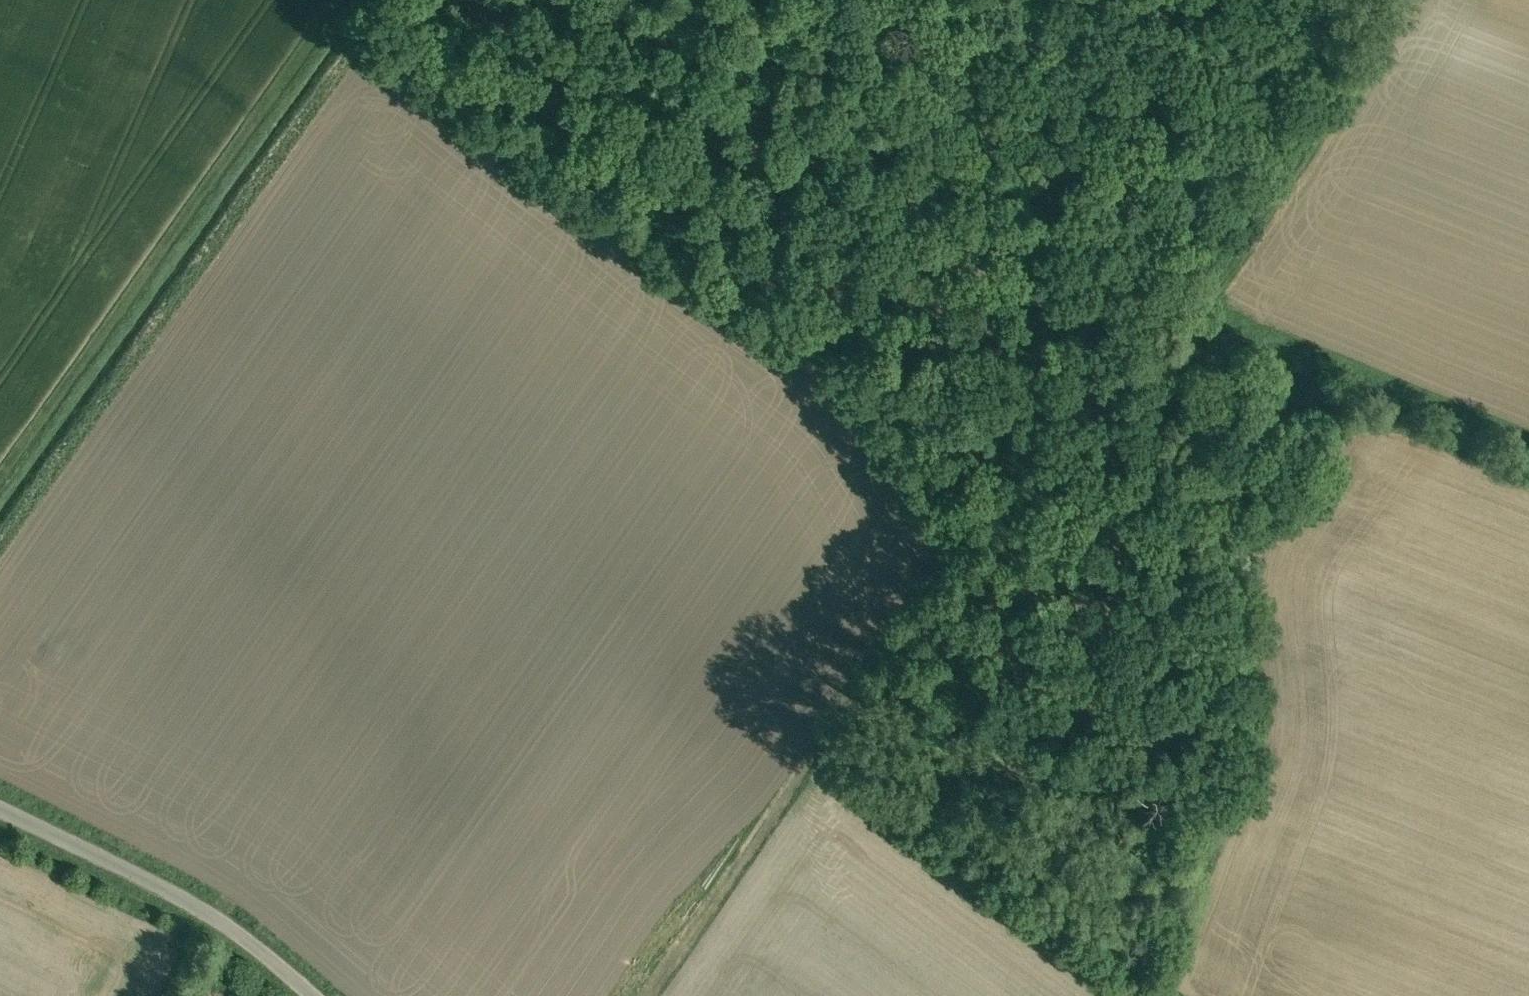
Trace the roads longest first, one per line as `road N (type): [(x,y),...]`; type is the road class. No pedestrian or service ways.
road 1 (unclassified): [(314,995),(181,897),(0,809)]

